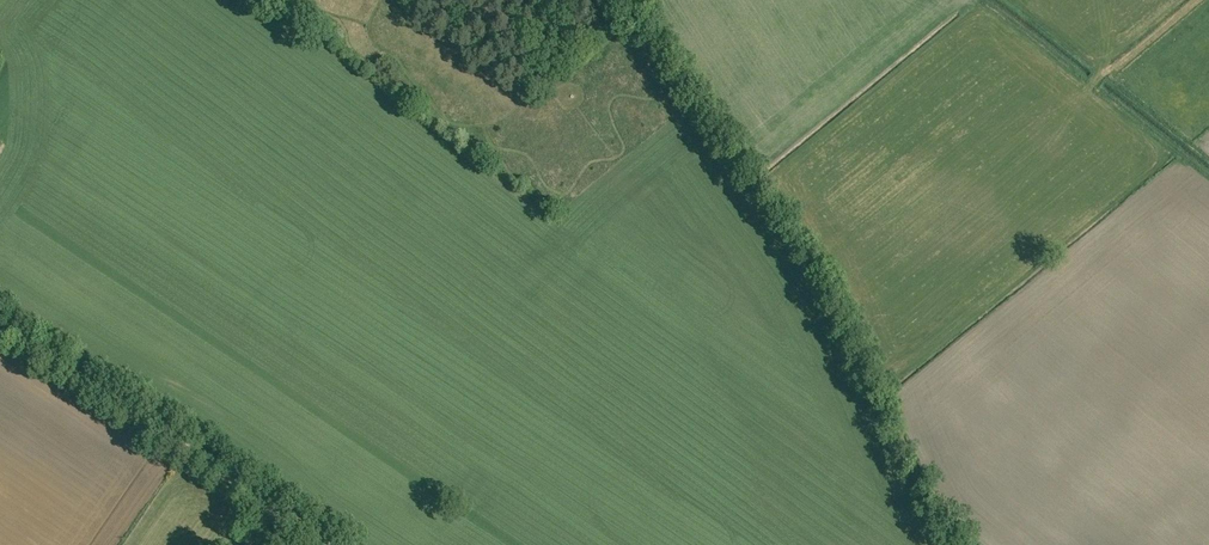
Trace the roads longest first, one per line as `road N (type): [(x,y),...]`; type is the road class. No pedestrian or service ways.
road 1 (unclassified): [(333,544),(0,323)]

